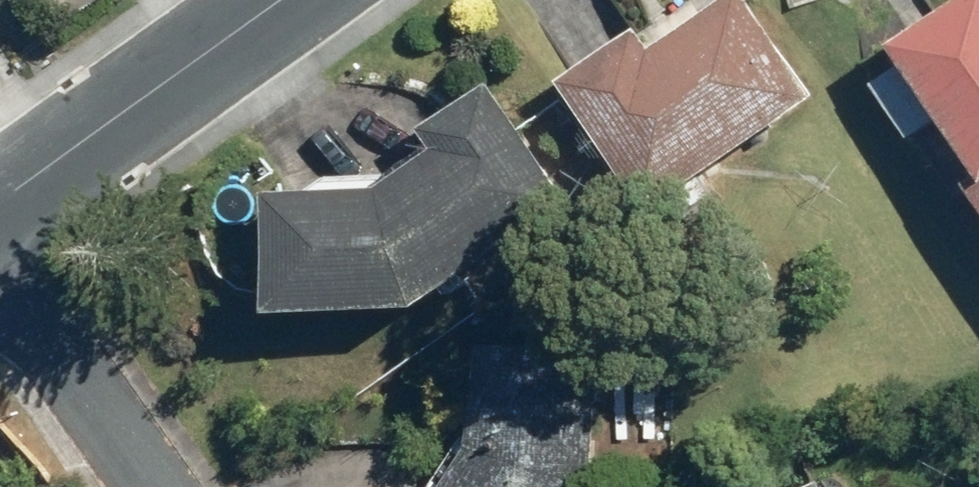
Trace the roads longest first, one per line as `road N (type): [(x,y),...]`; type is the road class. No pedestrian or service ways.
road 1 (residential): [(0,206),(281,0)]
road 2 (residential): [(0,323),(121,486)]

